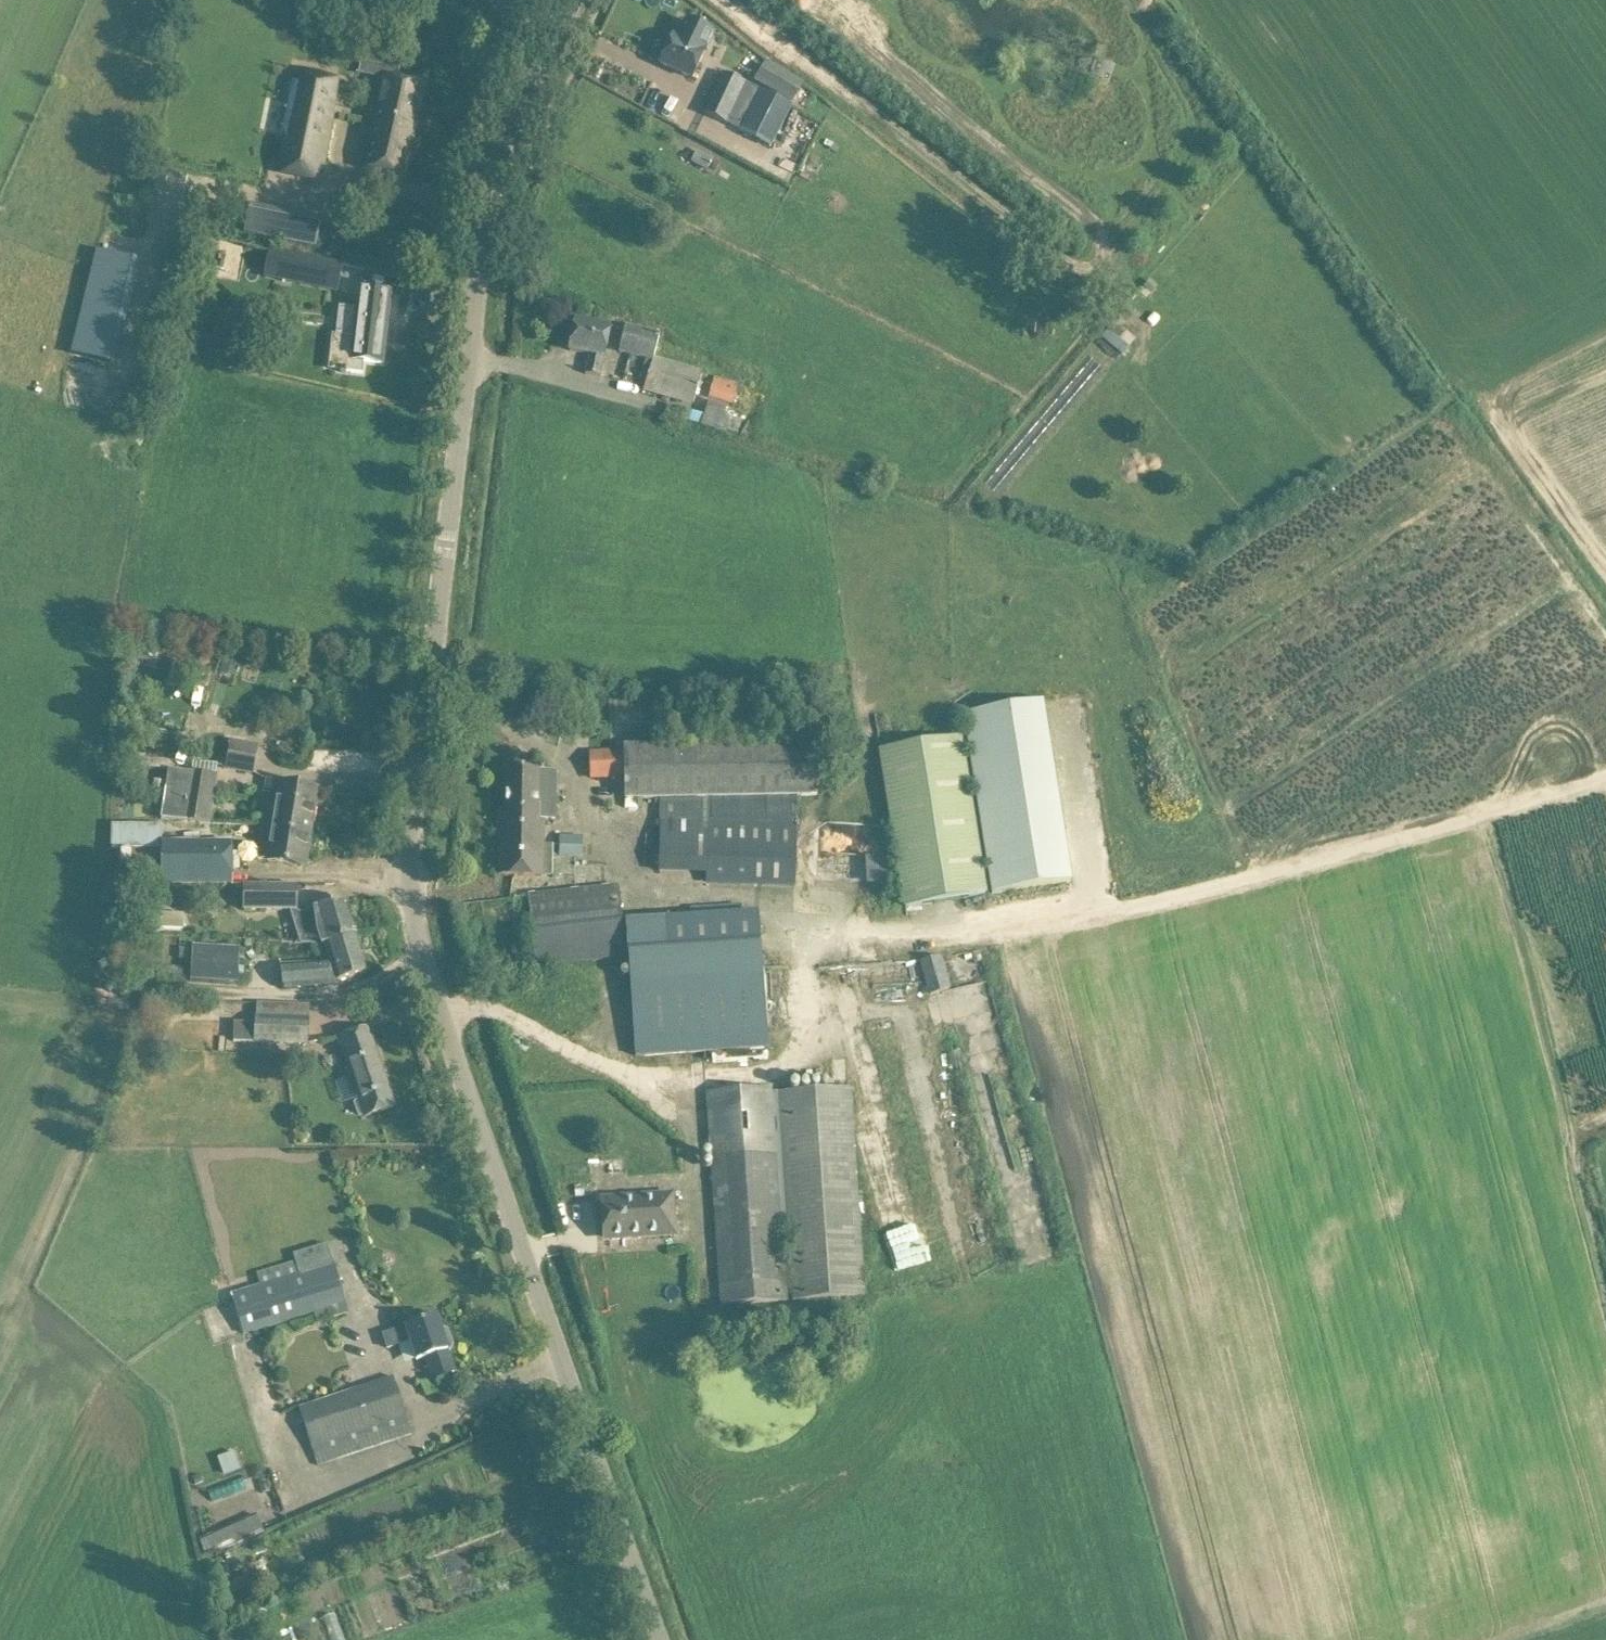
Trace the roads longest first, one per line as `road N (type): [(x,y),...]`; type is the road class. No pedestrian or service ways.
road 1 (unclassified): [(655,1639),(404,938),(402,817),(497,195),(566,0)]

